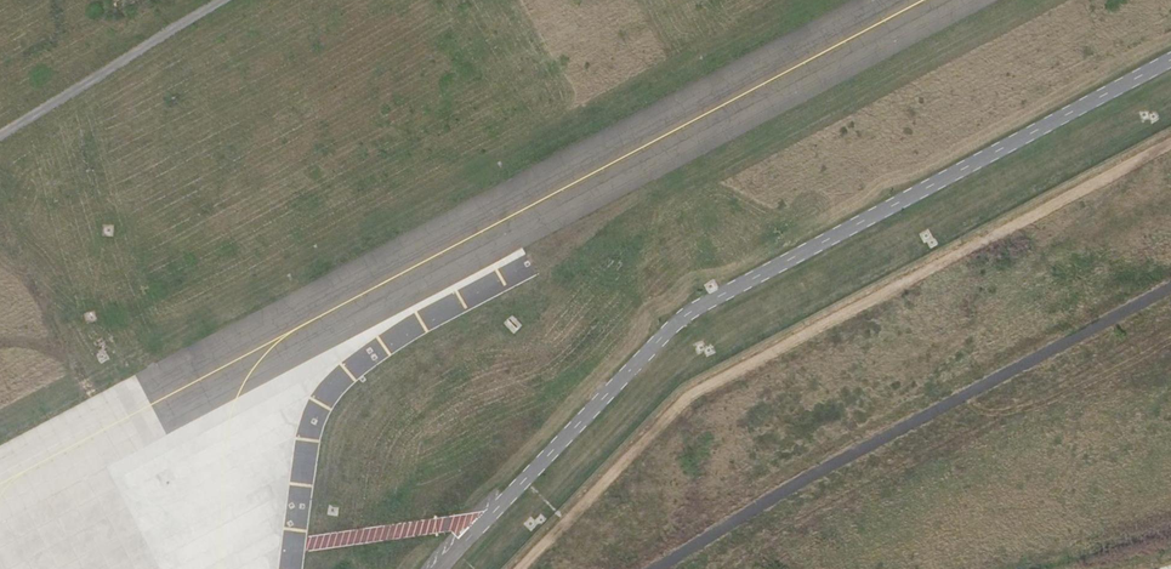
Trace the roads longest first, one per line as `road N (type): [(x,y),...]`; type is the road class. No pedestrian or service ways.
road 1 (track): [(0,134),(224,0)]

